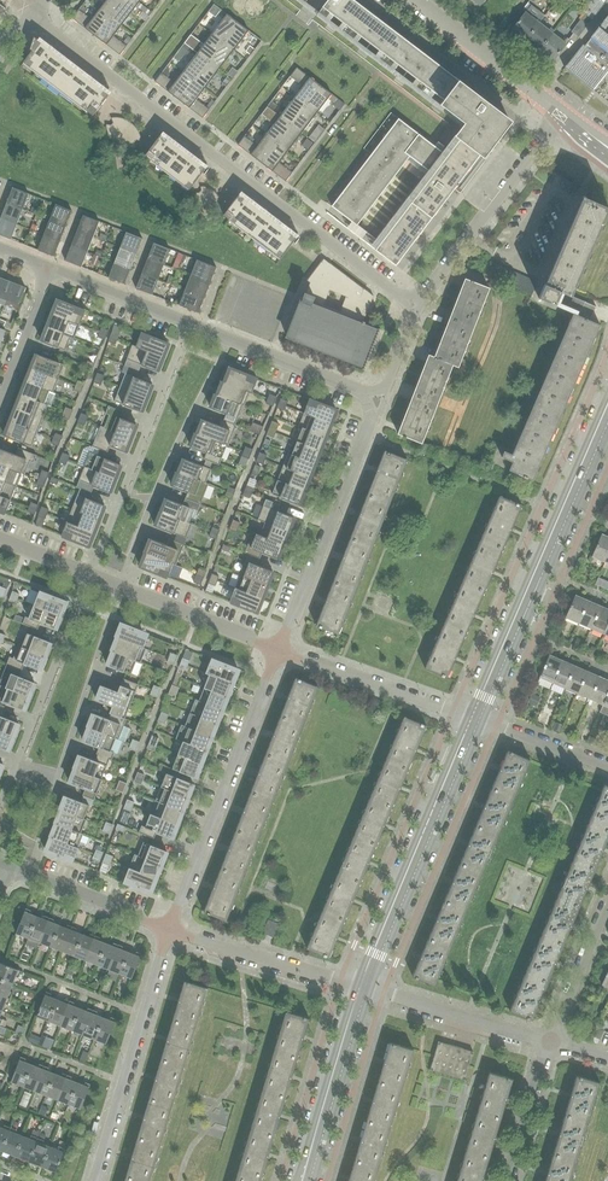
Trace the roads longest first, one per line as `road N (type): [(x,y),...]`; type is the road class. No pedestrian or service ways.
road 1 (residential): [(417,309),(32,16)]
road 2 (secondary): [(471,719),(607,405)]
road 3 (residential): [(279,649),(169,929)]
road 4 (secondary): [(360,987),(471,719)]
road 5 (residential): [(89,573),(189,324)]
road 6 (residential): [(279,649),(379,400)]
road 7 (residential): [(121,584),(230,340)]
road 8 (residential): [(95,1180),(169,929)]
road 9 (residential): [(14,769),(58,780),(121,584)]
road 10 (residential): [(560,112),(417,309)]
road 11 (residential): [(14,769),(89,573)]
road 12 (residential): [(471,719),(279,649)]
road 13 (residential): [(169,929),(360,987)]
road 14 (residential): [(550,1040),(360,987)]
road 15 (residential): [(8,864),(169,929)]
road 16 (residential): [(279,649),(121,584)]
road 17 (secondary): [(313,1143),(360,987)]
road 18 (residential): [(379,400),(230,340)]
road 19 (unclassified): [(560,112),(437,19)]
road 20 (residential): [(189,324),(50,269)]
road 21 (residential): [(550,1040),(607,902)]
road 22 (residential): [(550,1040),(508,1180)]
road 23 (residential): [(471,719),(607,767)]
road 24 (residential): [(0,394),(50,269)]

